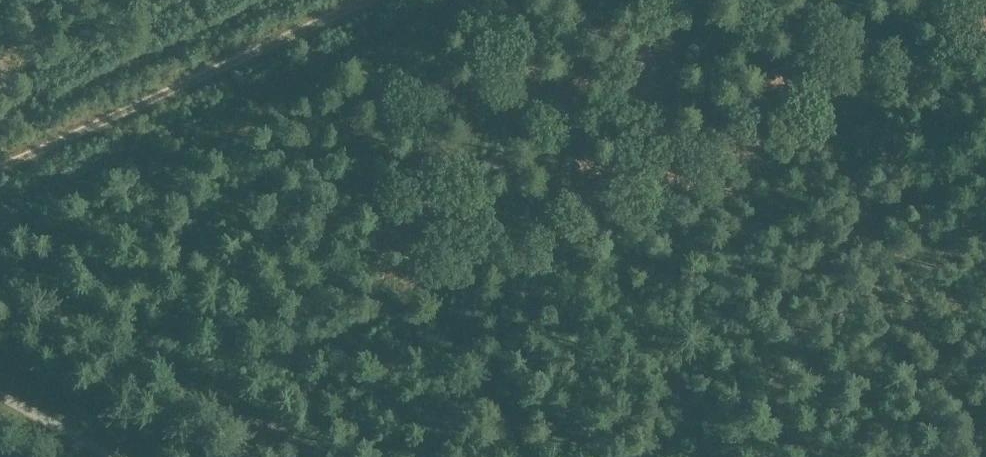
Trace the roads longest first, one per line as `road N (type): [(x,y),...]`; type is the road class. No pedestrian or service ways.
road 1 (track): [(356,0),(0,165)]
road 2 (track): [(340,456),(0,268)]

